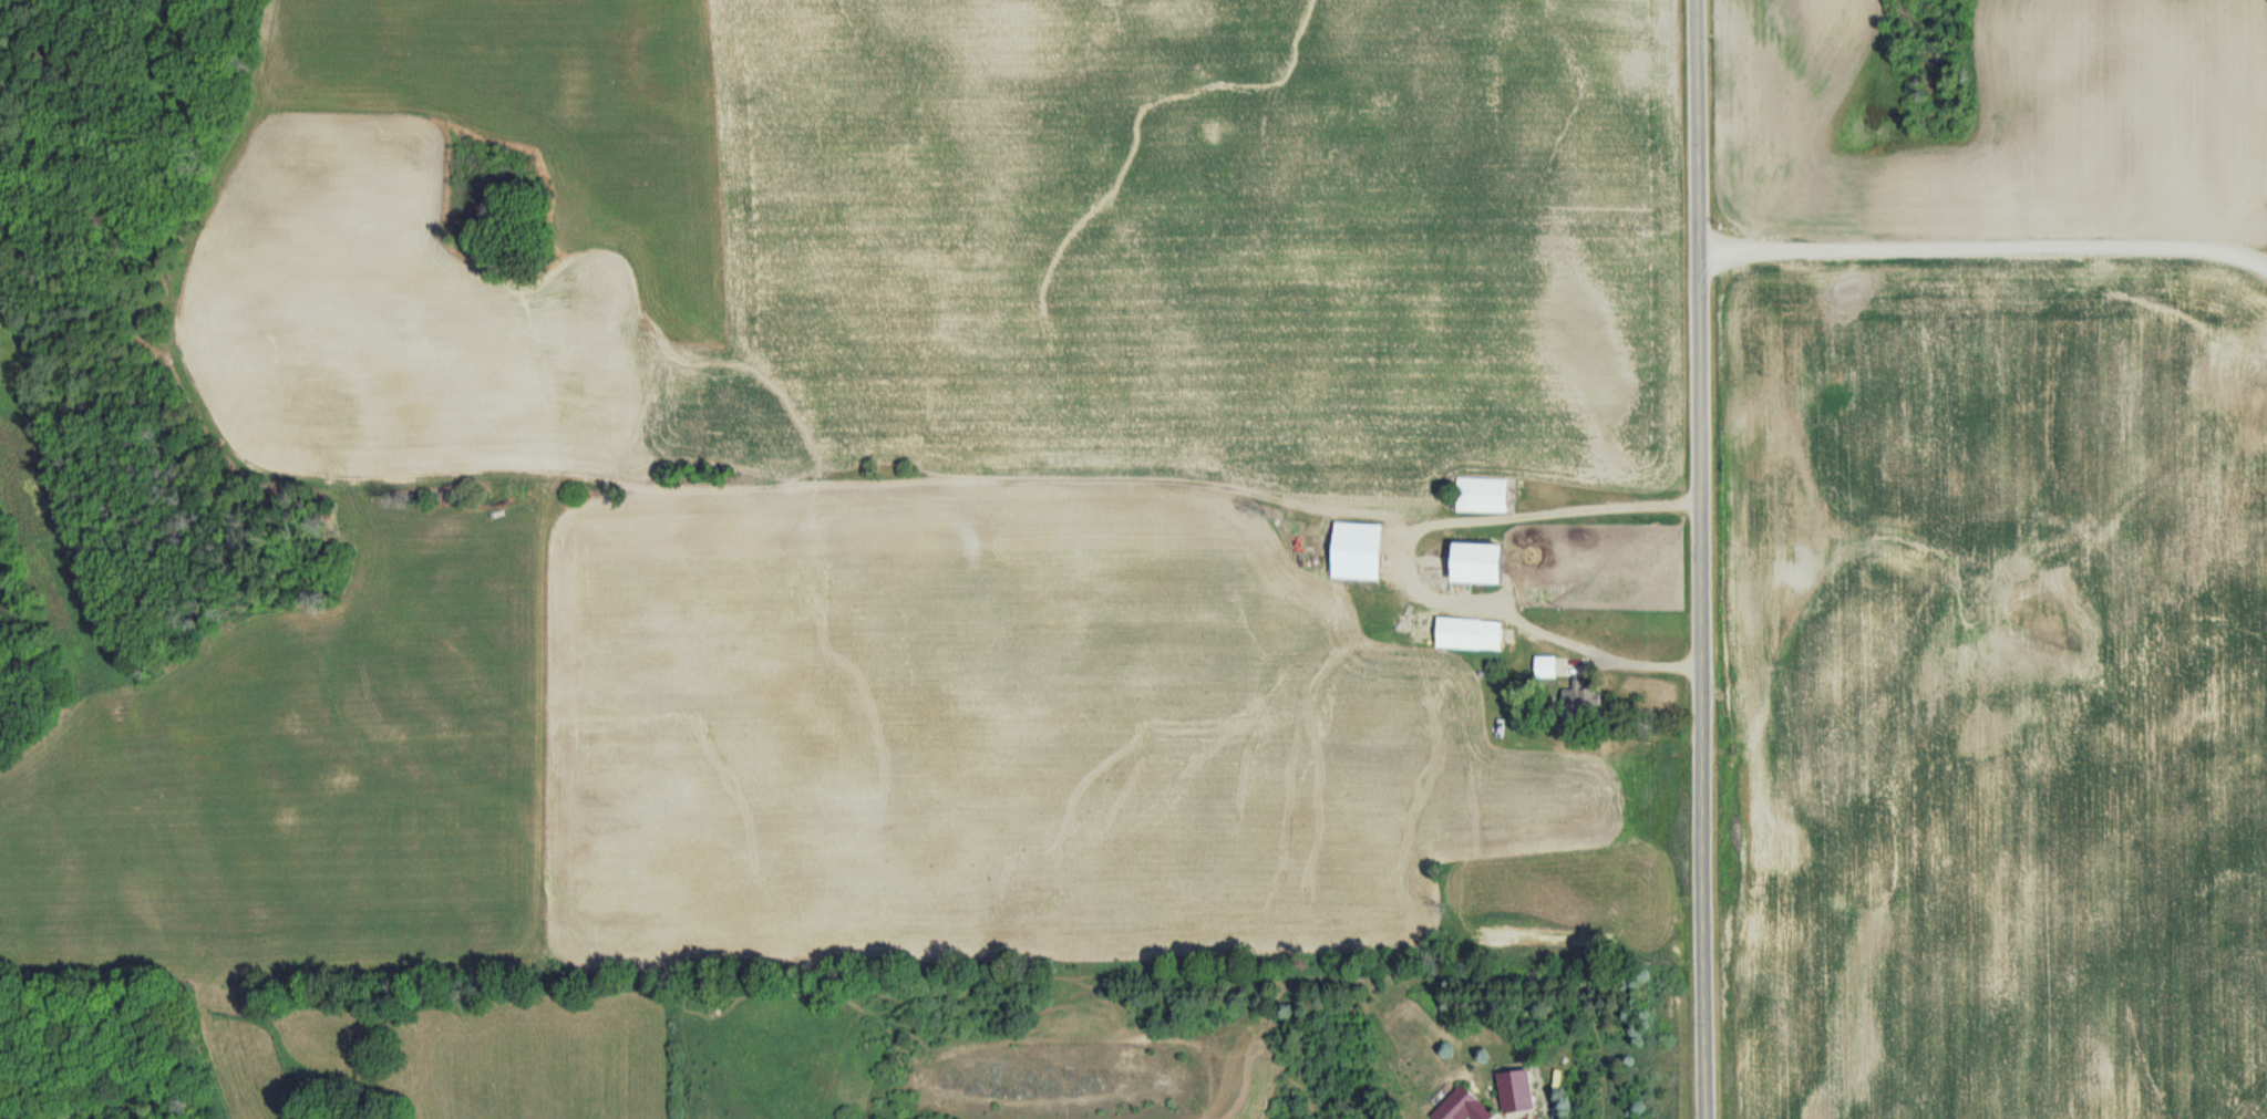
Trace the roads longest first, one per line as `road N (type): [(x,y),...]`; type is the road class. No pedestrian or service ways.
road 1 (residential): [(1703,1118),(1693,0)]

